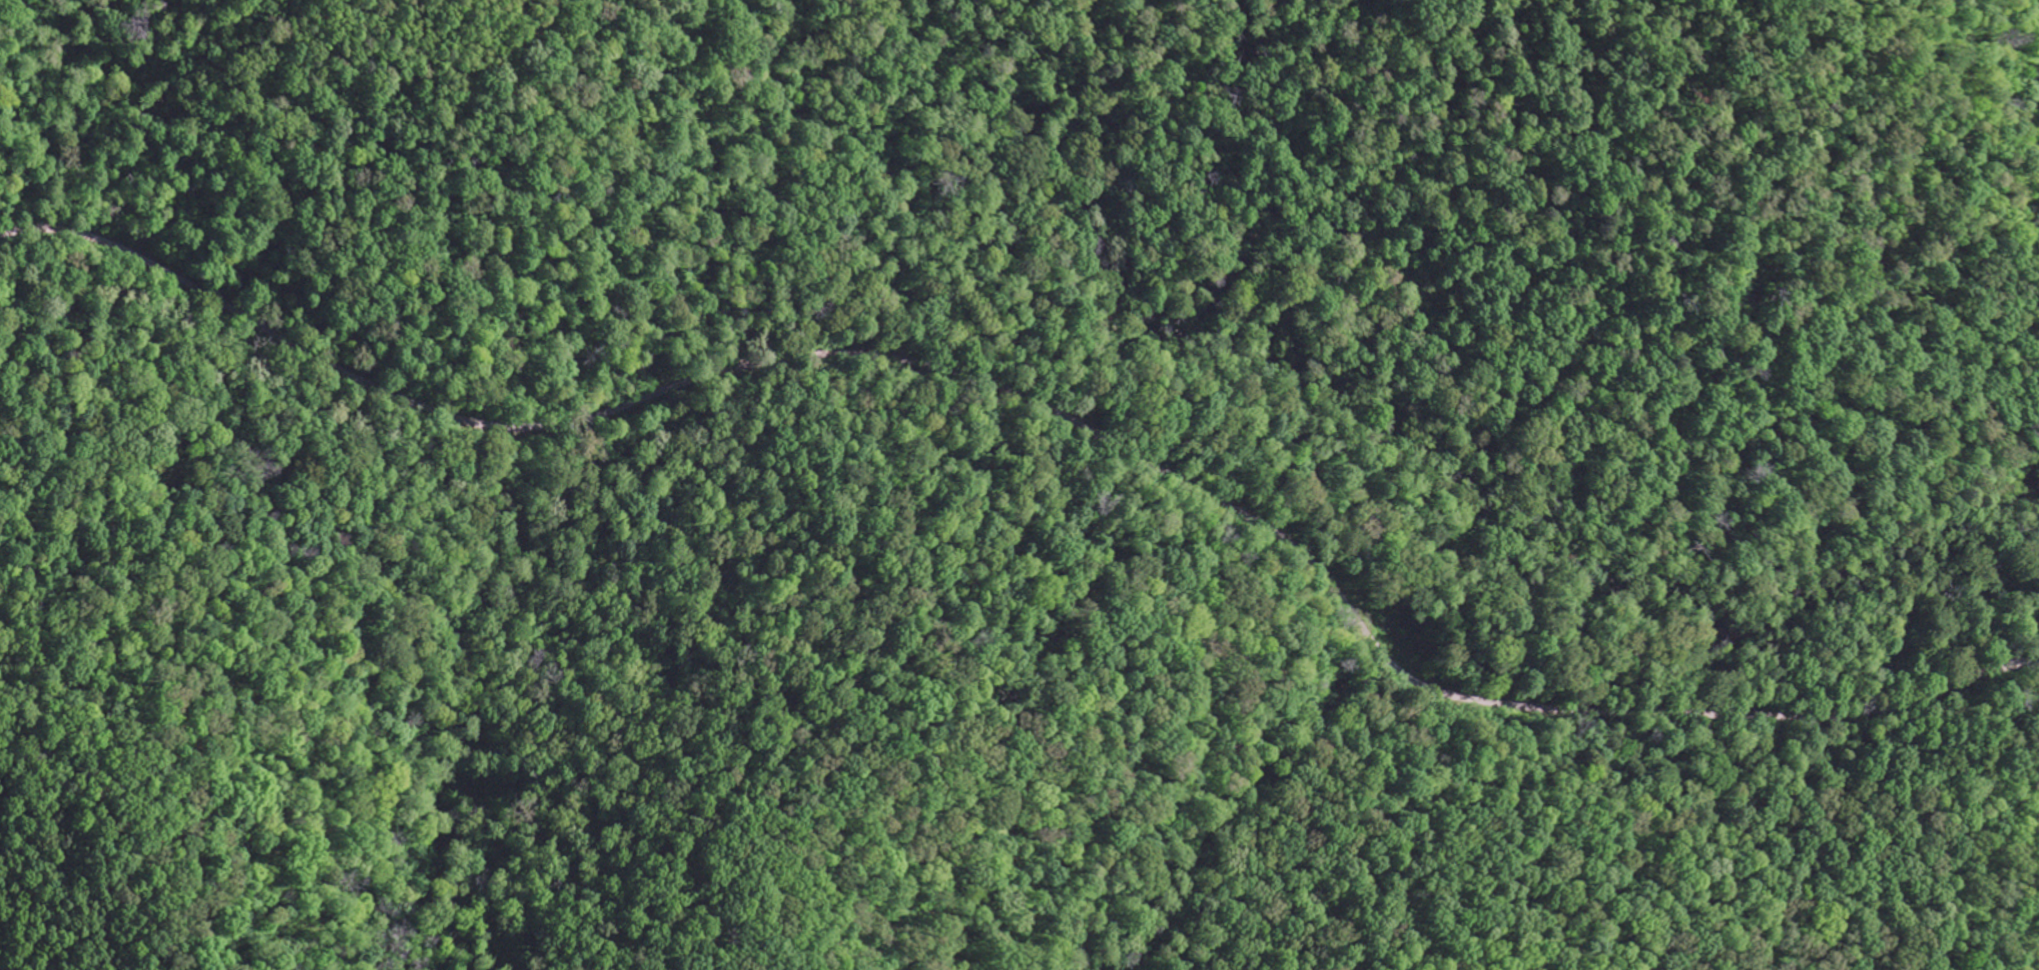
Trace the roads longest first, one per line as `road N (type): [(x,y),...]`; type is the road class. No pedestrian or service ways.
road 1 (residential): [(2038,660),(2010,662),(1895,707),(1840,716),(1505,709),(1436,688),(1399,666),(1306,551),(1267,520),(1141,447),(963,366),(881,350),(794,352),(702,370),(564,422),(493,422),(387,390),(83,230),(42,222),(0,230)]

